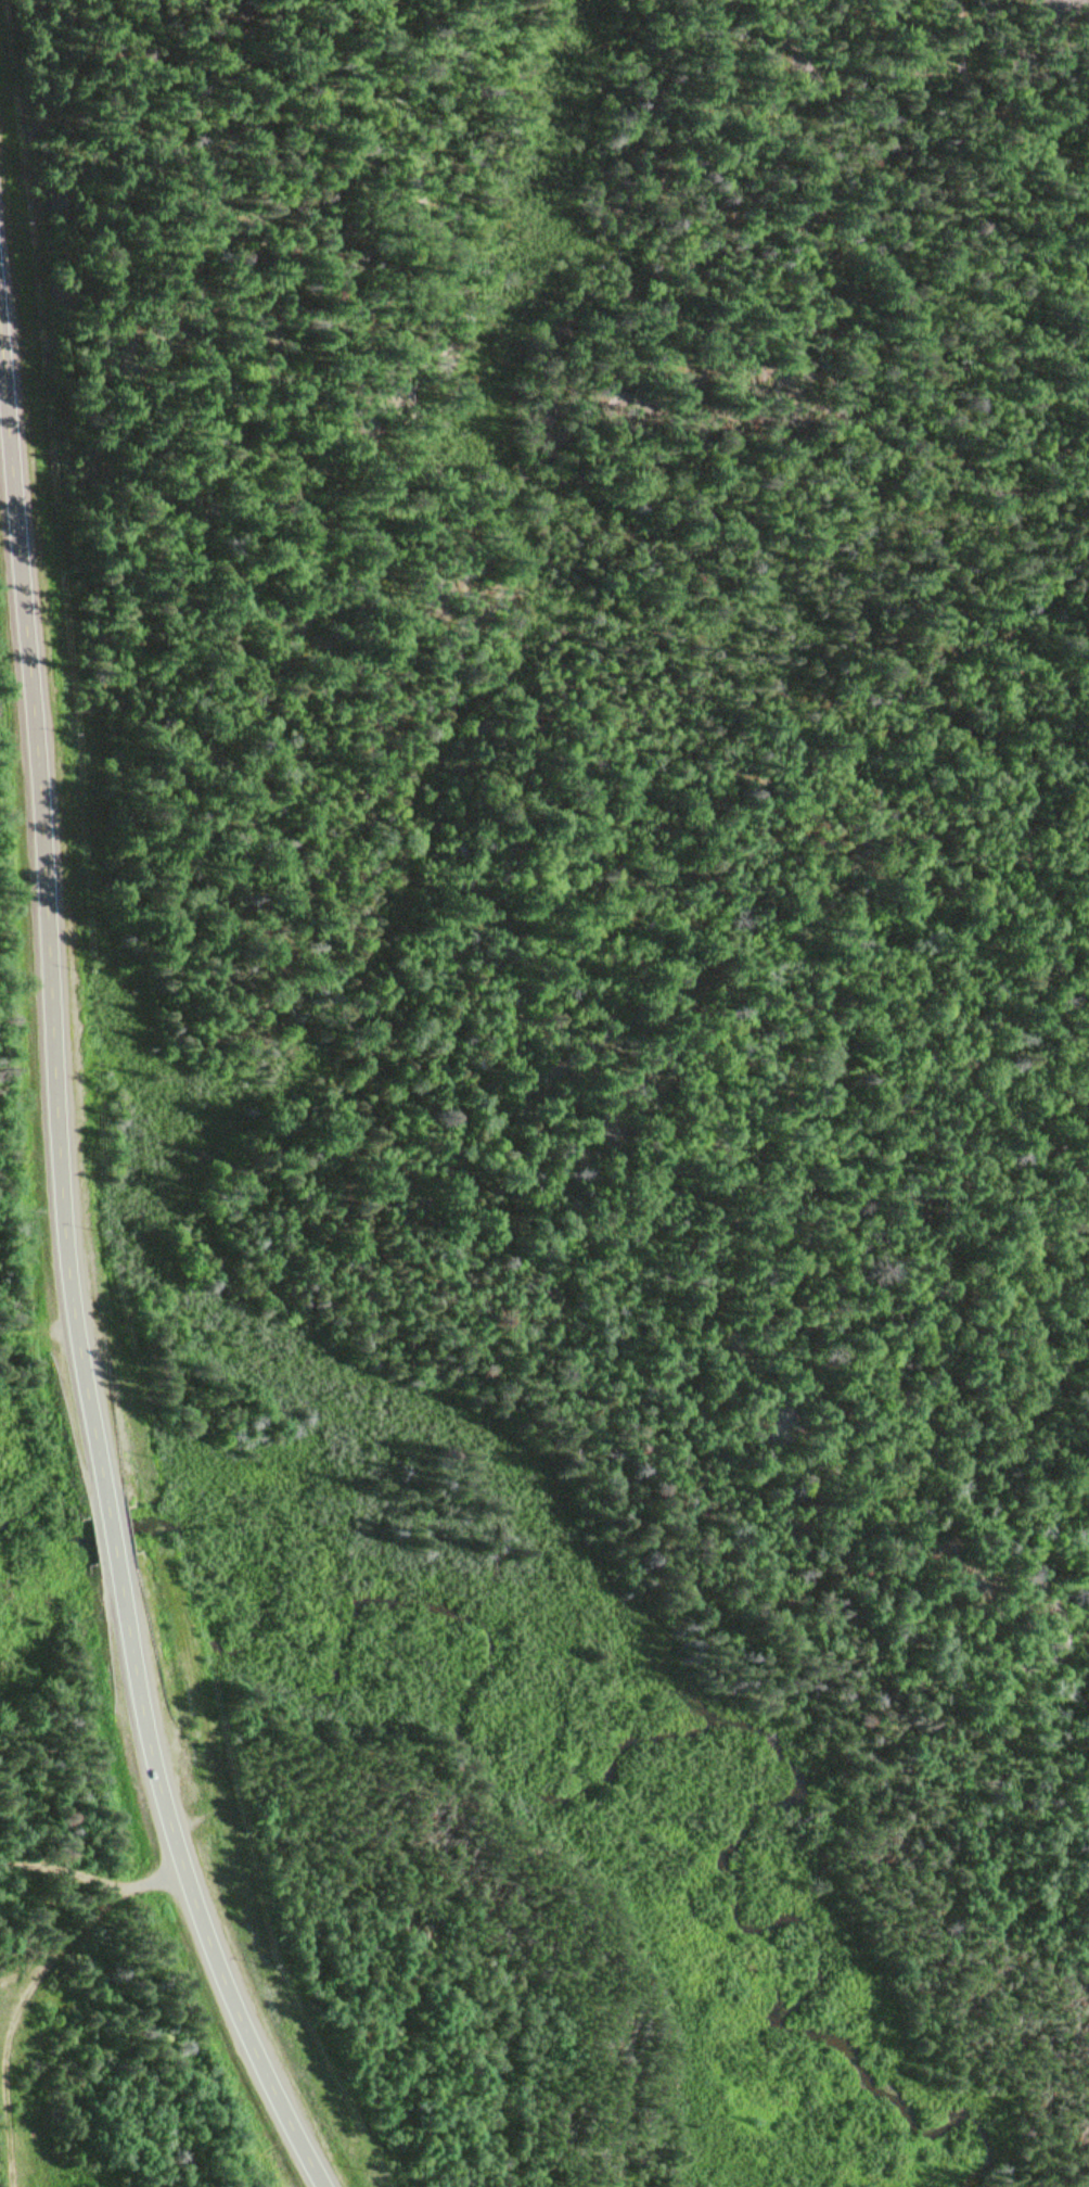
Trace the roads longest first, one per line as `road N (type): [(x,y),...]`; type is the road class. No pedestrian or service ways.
road 1 (secondary): [(334,2186),(204,1909),(172,1803),(95,1448),(61,1175),(25,525),(0,276)]
road 2 (residential): [(196,1880),(0,1867)]

